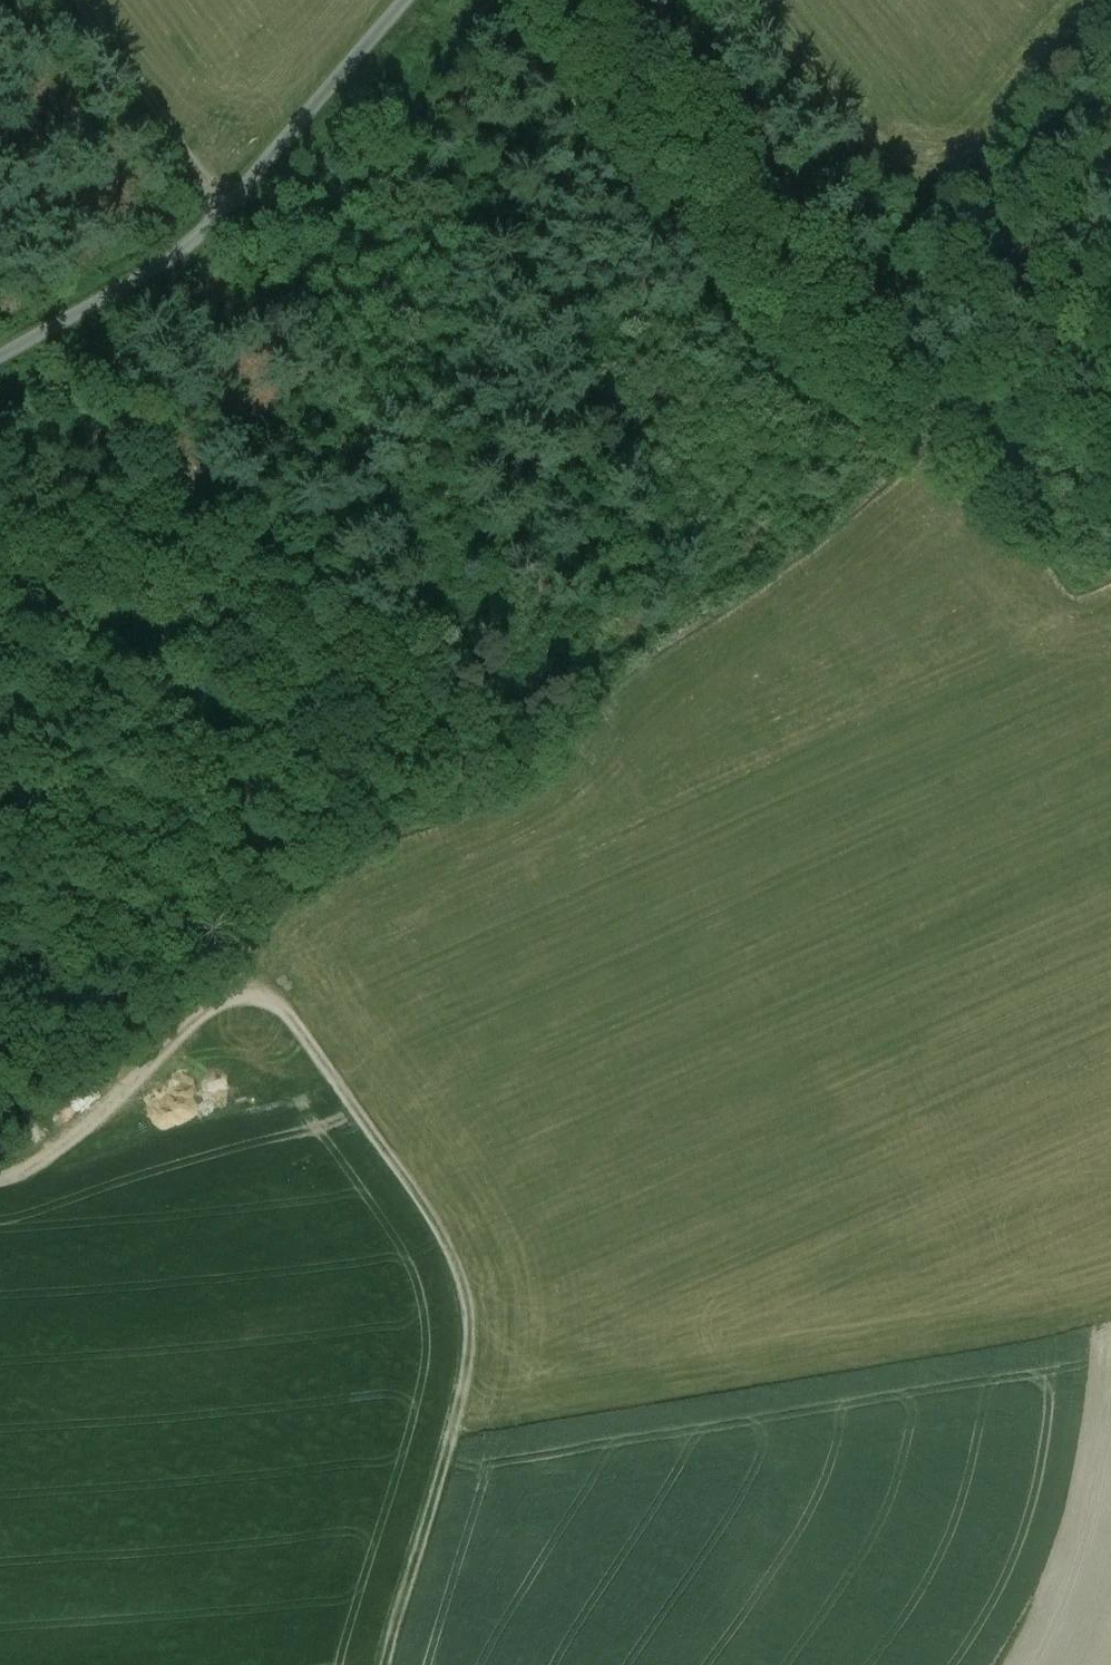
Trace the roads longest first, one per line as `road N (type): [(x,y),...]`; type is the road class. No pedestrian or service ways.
road 1 (track): [(0,1172),(42,1153),(214,998),(257,991),(275,996),(292,1016),(427,1205),(467,1282),(470,1360),(462,1409),(387,1664)]
road 2 (unclassified): [(408,0),(208,232),(0,355)]
road 3 (track): [(226,211),(72,0)]

